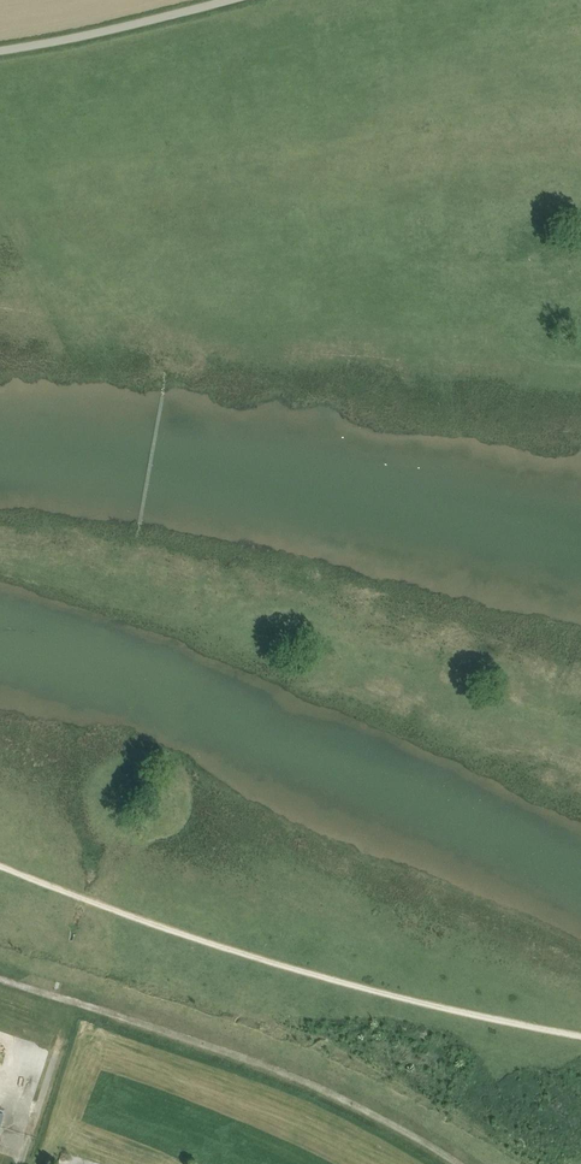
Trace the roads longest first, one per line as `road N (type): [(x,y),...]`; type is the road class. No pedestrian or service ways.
road 1 (track): [(454,1163),(296,1077),(0,979)]
road 2 (unclassified): [(225,0),(0,51)]

